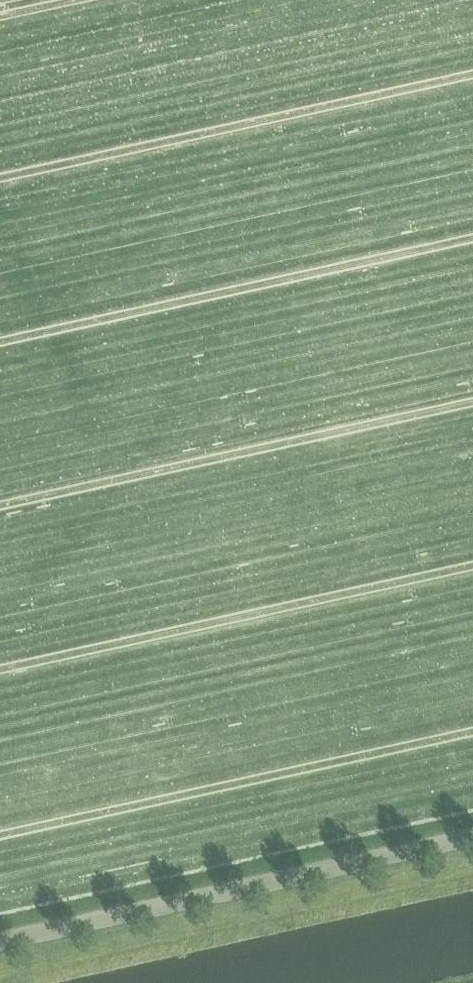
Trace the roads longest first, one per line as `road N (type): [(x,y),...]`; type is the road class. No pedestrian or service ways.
road 1 (track): [(472,835),(0,939)]

